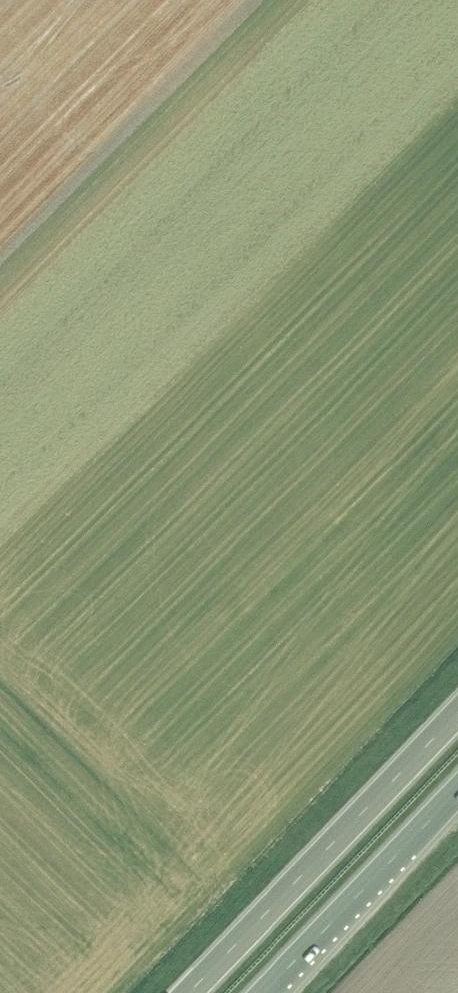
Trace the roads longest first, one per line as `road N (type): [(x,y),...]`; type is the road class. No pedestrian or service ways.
road 1 (trunk): [(457,712),(187,992)]
road 2 (trunk): [(263,992),(457,791)]

